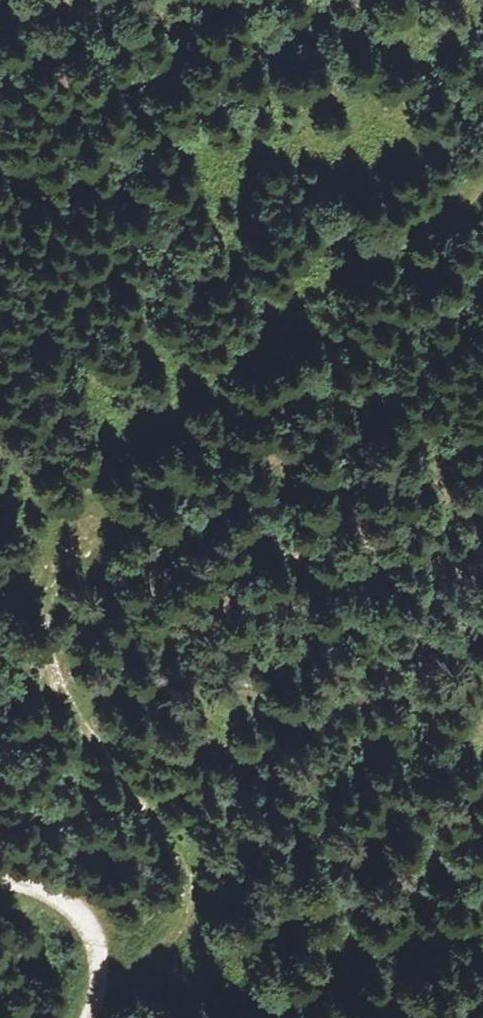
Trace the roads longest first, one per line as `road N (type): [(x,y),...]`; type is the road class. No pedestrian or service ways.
road 1 (track): [(0,880),(56,894),(87,927),(97,966),(89,1017)]

